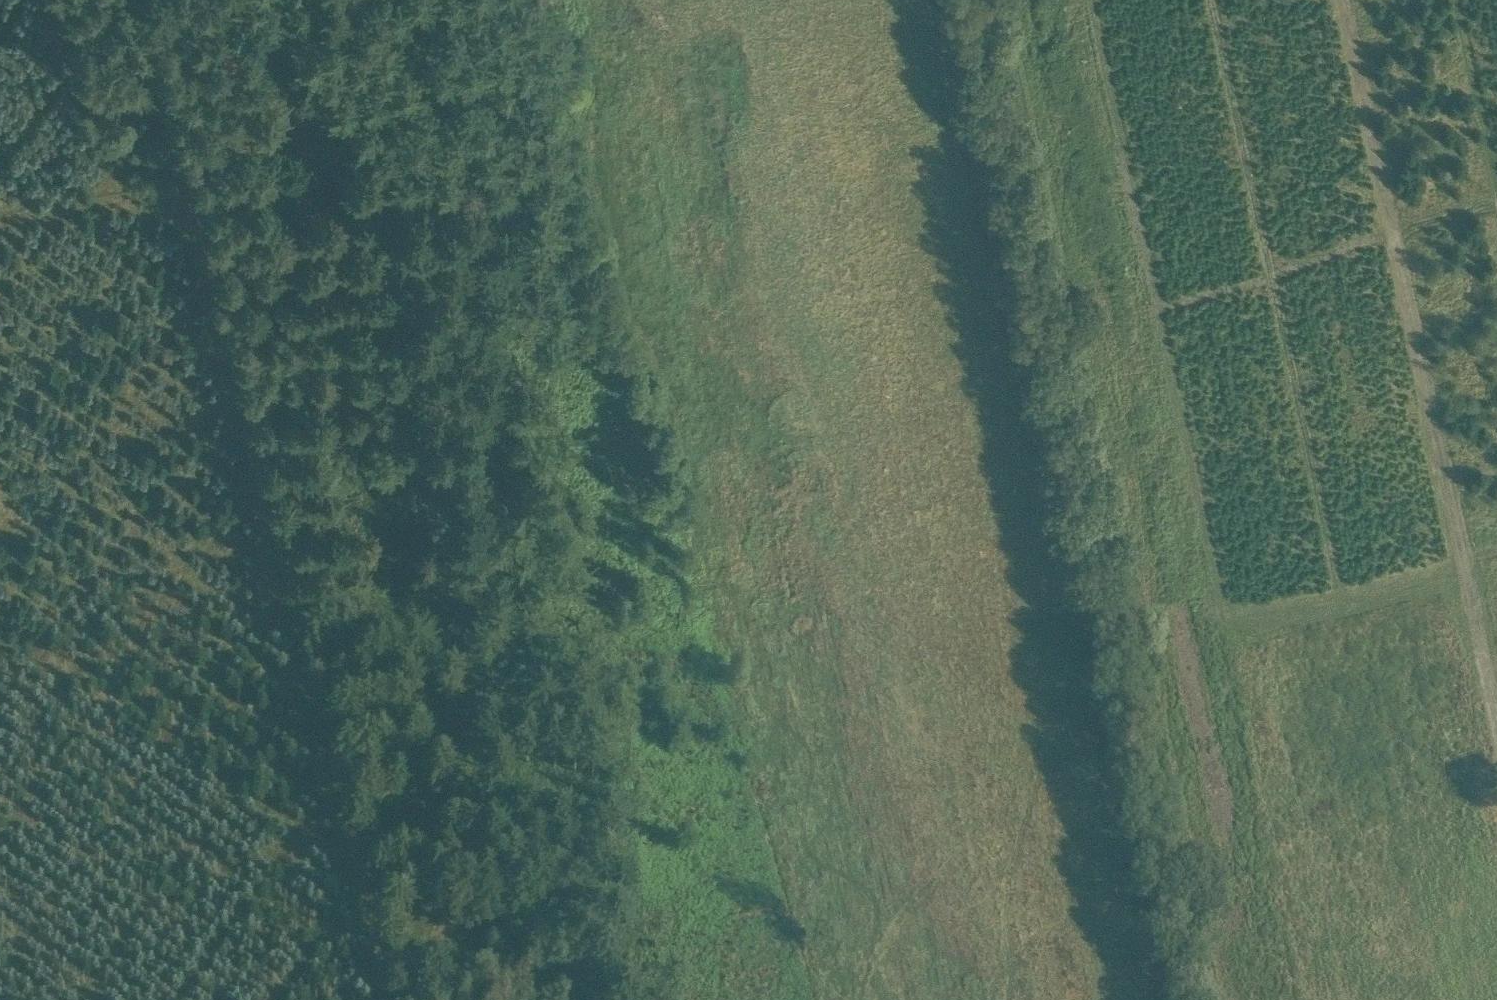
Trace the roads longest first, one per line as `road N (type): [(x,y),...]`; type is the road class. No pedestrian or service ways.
road 1 (track): [(393,999),(155,0)]

